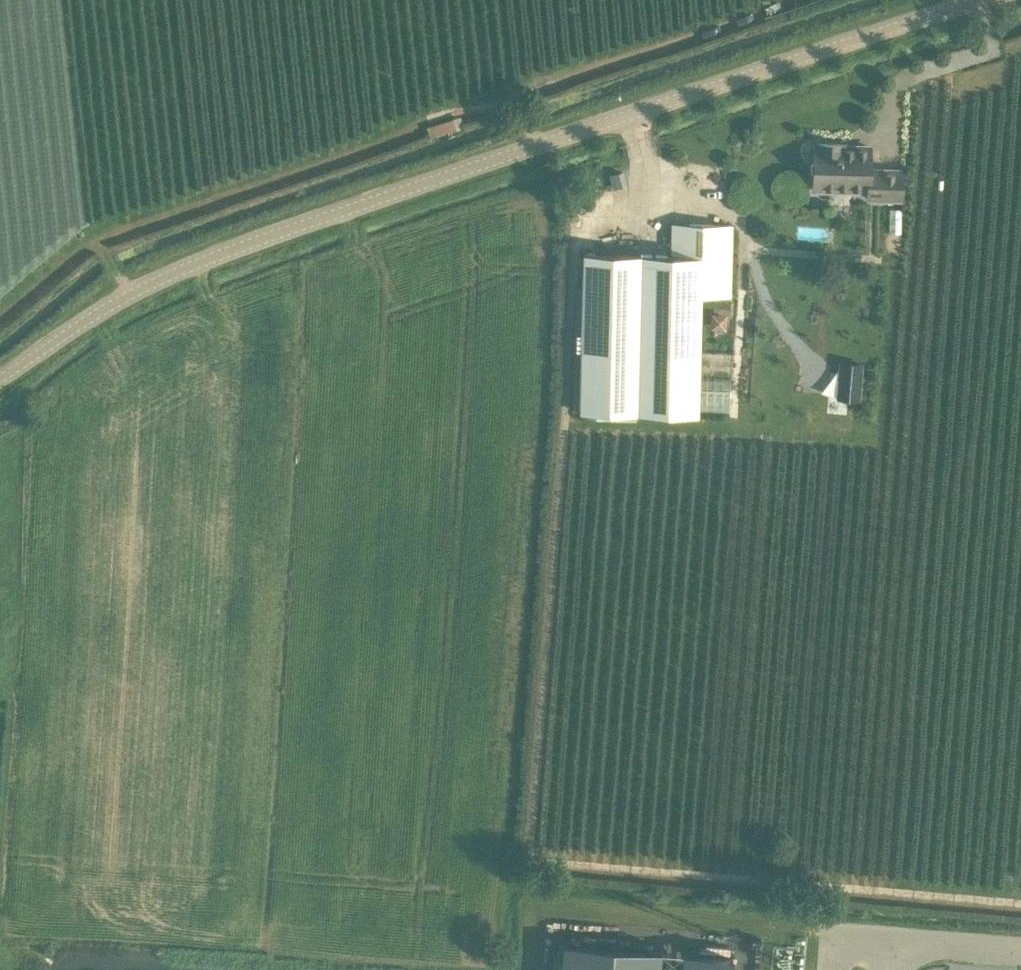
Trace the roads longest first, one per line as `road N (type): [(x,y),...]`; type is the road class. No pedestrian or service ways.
road 1 (unclassified): [(0,376),(128,294),(204,258),(985,0)]
road 2 (unclassified): [(1020,952),(897,942)]

